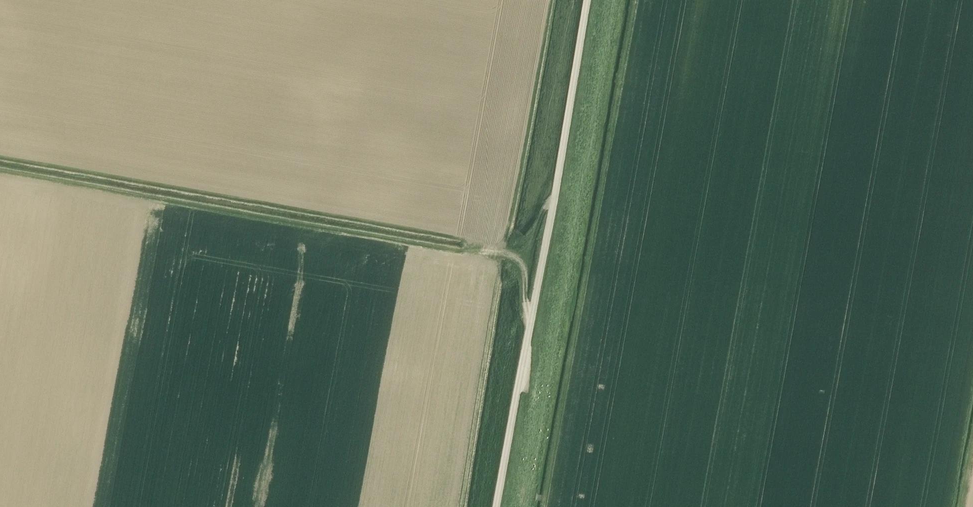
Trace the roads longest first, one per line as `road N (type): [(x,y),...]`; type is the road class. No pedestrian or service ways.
road 1 (track): [(544,506),(636,0)]
road 2 (unclassified): [(498,506),(584,0)]

